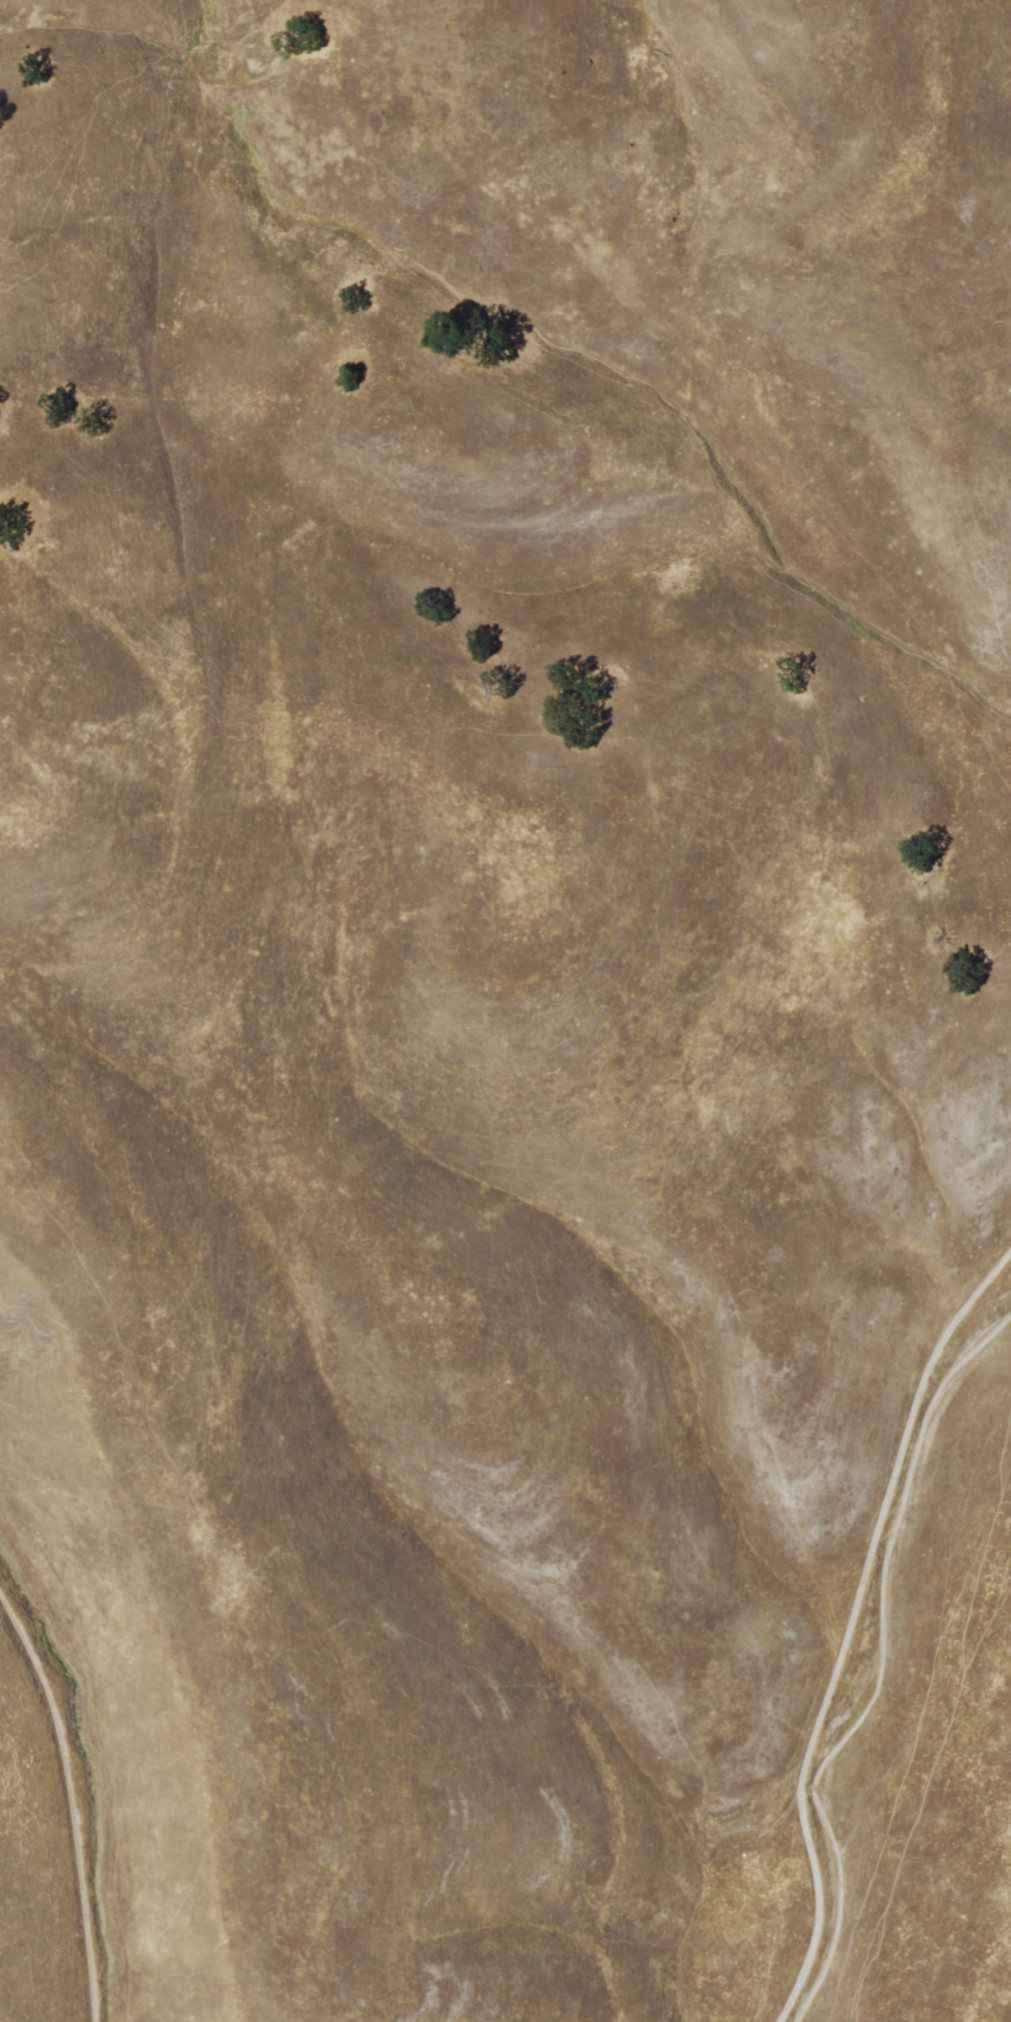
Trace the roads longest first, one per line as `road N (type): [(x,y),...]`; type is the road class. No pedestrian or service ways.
road 1 (residential): [(1010,1241),(957,1316),(910,1408),(801,1769),(799,1816),(816,1928),(777,2021)]
road 2 (track): [(0,1607),(47,1706),(90,2021)]

